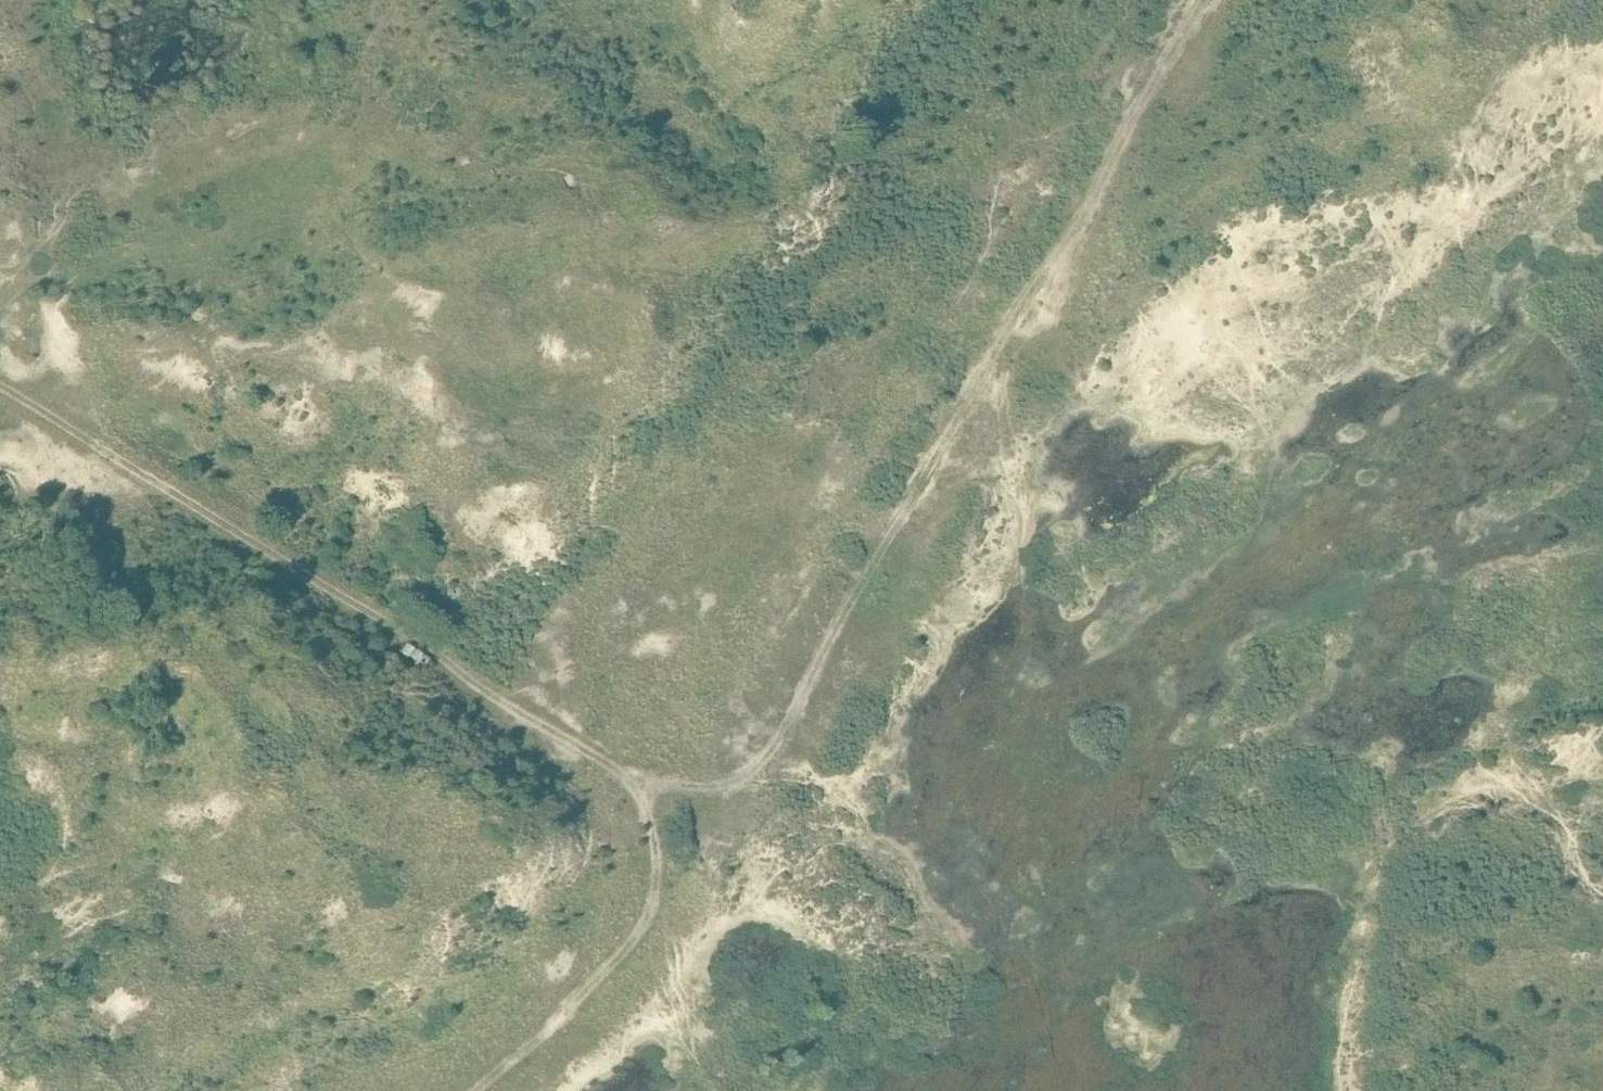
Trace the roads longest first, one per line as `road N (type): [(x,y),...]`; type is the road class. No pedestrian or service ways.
road 1 (track): [(0,394),(613,768),(656,830),(658,898),(607,973),(475,1090)]
road 2 (track): [(623,782),(712,786),(751,766),(1199,0)]

